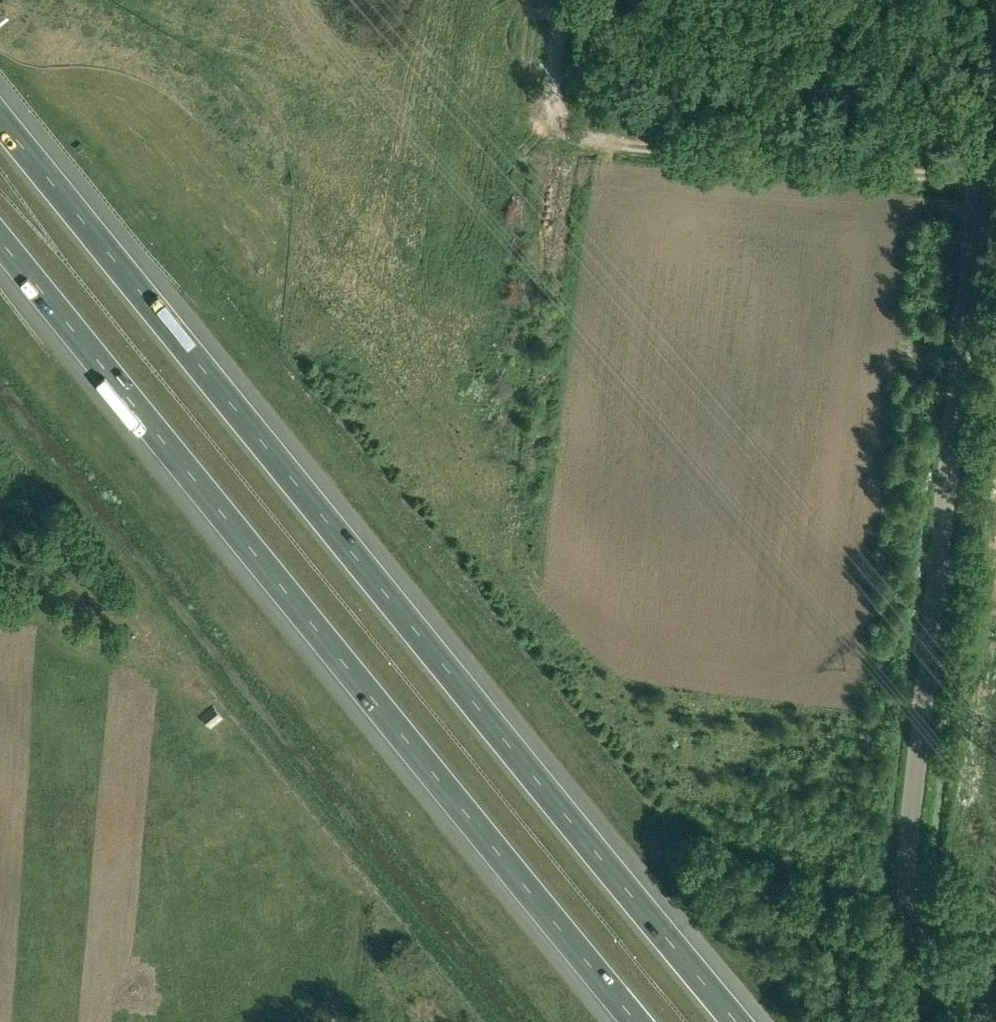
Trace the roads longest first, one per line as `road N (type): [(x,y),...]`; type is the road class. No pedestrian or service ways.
road 1 (motorway): [(739,1021),(0,118)]
road 2 (motorway): [(0,243),(635,1021)]
road 3 (unclassified): [(995,1020),(923,931),(909,874),(995,65)]
road 4 (track): [(982,181),(590,138),(554,105),(562,0)]

